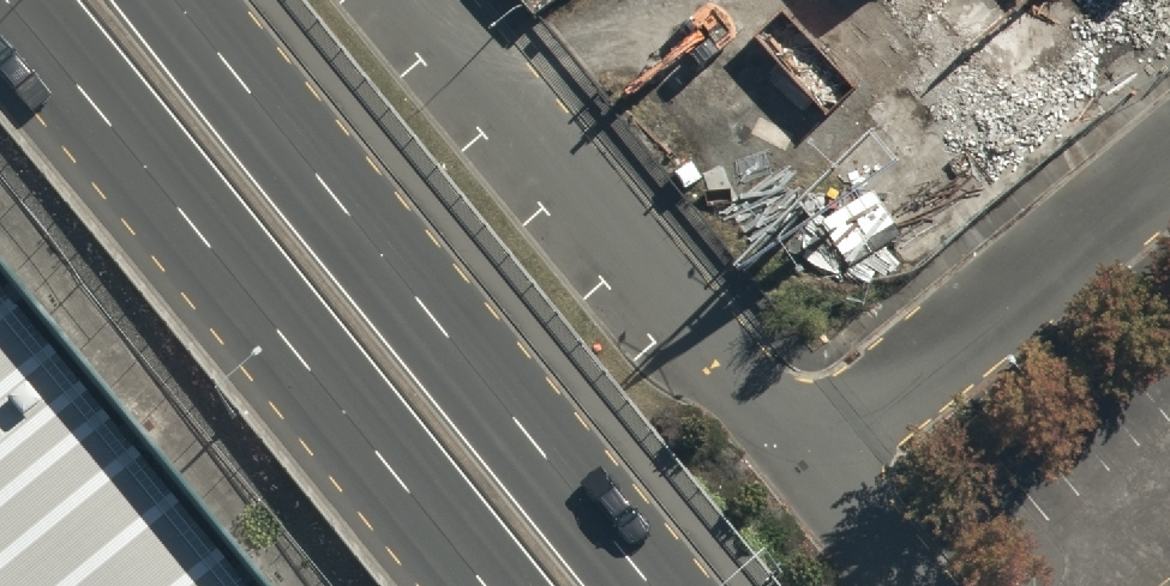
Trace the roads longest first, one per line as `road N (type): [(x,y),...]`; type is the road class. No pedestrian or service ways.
road 1 (primary): [(486,585),(8,0)]
road 2 (primary): [(179,0),(650,585)]
road 3 (unclassified): [(798,465),(414,0)]
road 4 (unclassified): [(798,465),(1169,167)]
road 5 (unclassified): [(897,585),(798,465)]

